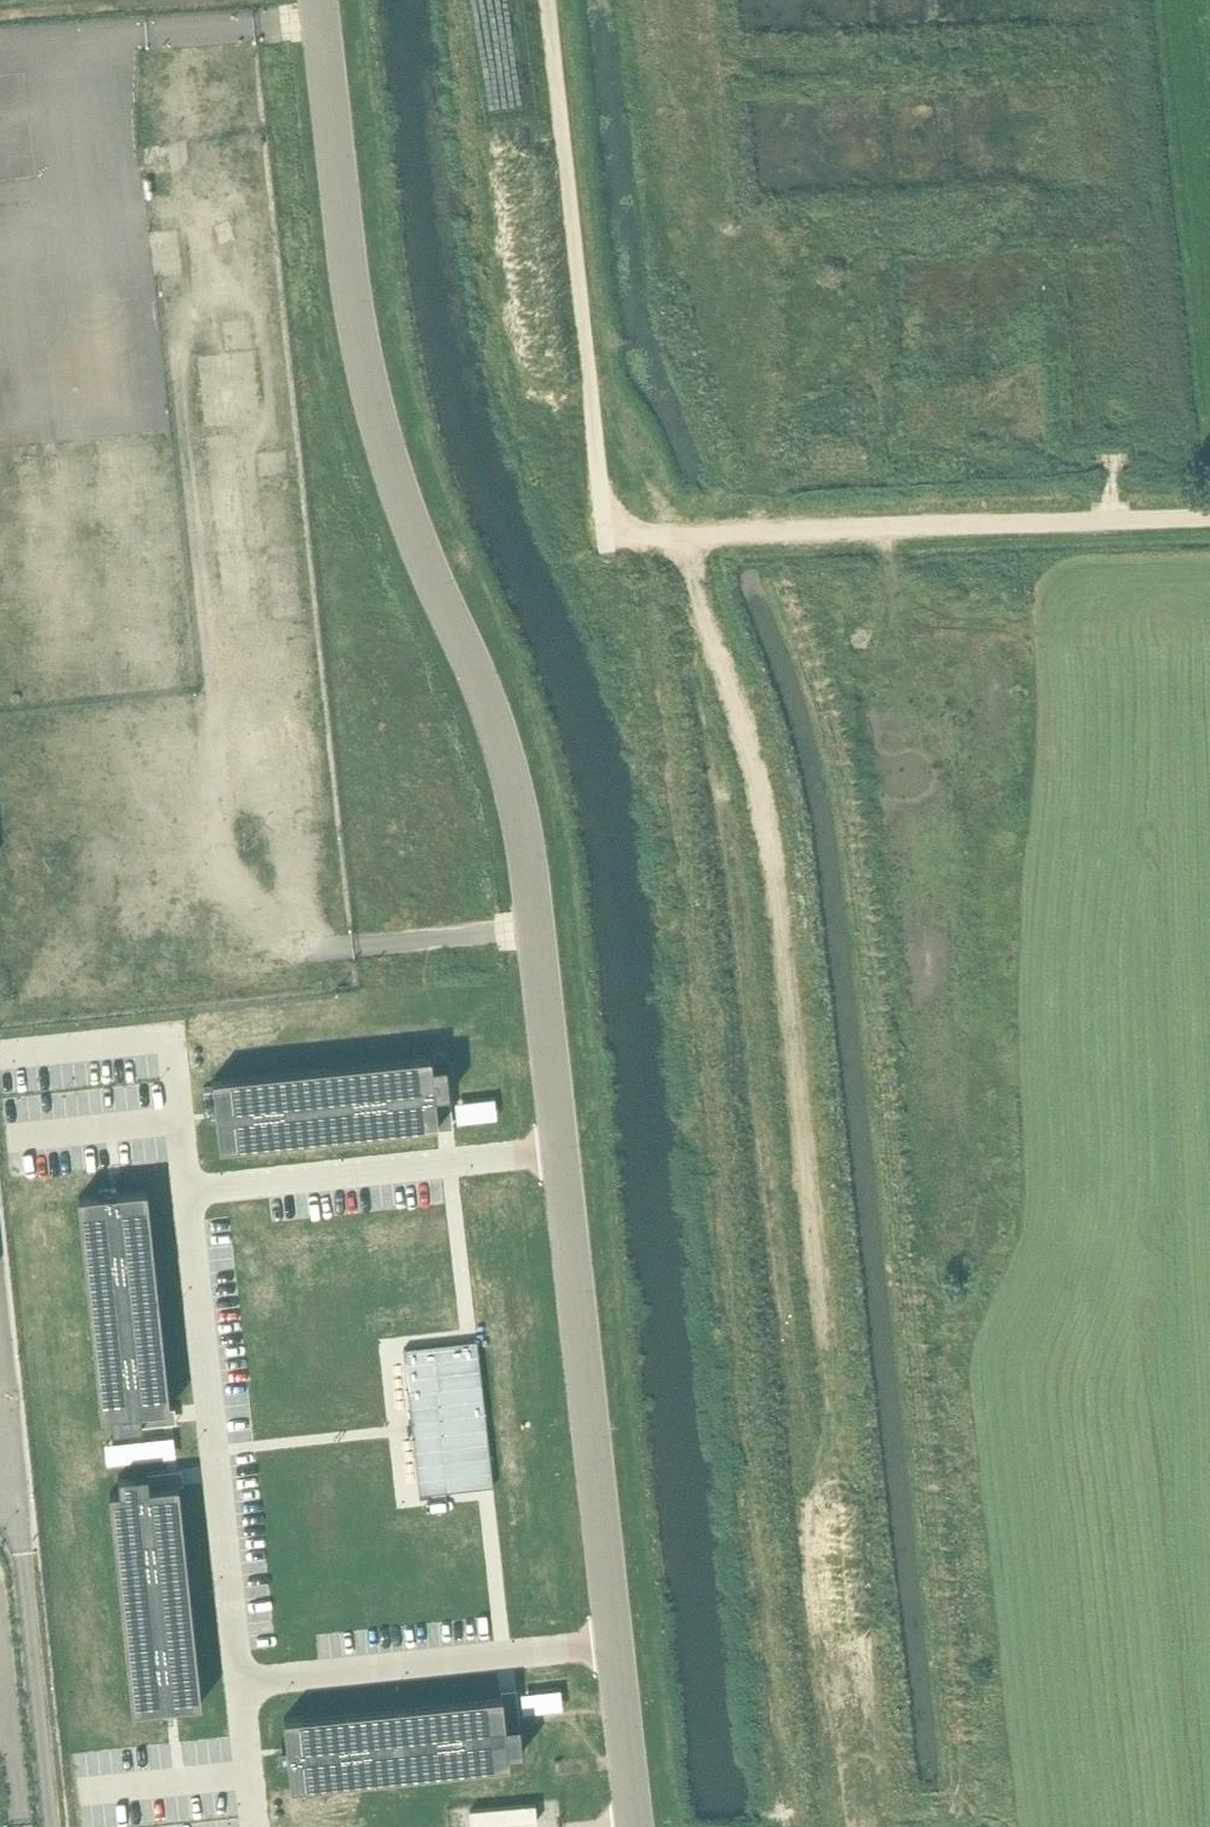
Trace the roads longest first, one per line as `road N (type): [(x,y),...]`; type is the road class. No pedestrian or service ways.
road 1 (tertiary): [(880,1826),(755,771),(729,678),(619,415),(579,291)]
road 2 (tertiary): [(614,520),(687,700),(731,895),(840,1826)]
road 3 (unclassified): [(615,1638),(241,1685),(185,1190),(560,1150)]
road 4 (unclassified): [(319,0),(365,358),(388,449),(494,716),(524,828),(560,1150)]
road 5 (track): [(628,536),(1209,516)]
road 6 (tertiary): [(485,0),(535,327),(603,494)]
road 7 (unclassified): [(560,1150),(615,1638)]
road 8 (tertiary): [(579,291),(530,0)]
road 9 (unclassified): [(546,0),(579,291)]
road 10 (unclassified): [(579,291),(603,494)]
road 11 (unclassified): [(615,1638),(636,1826)]

